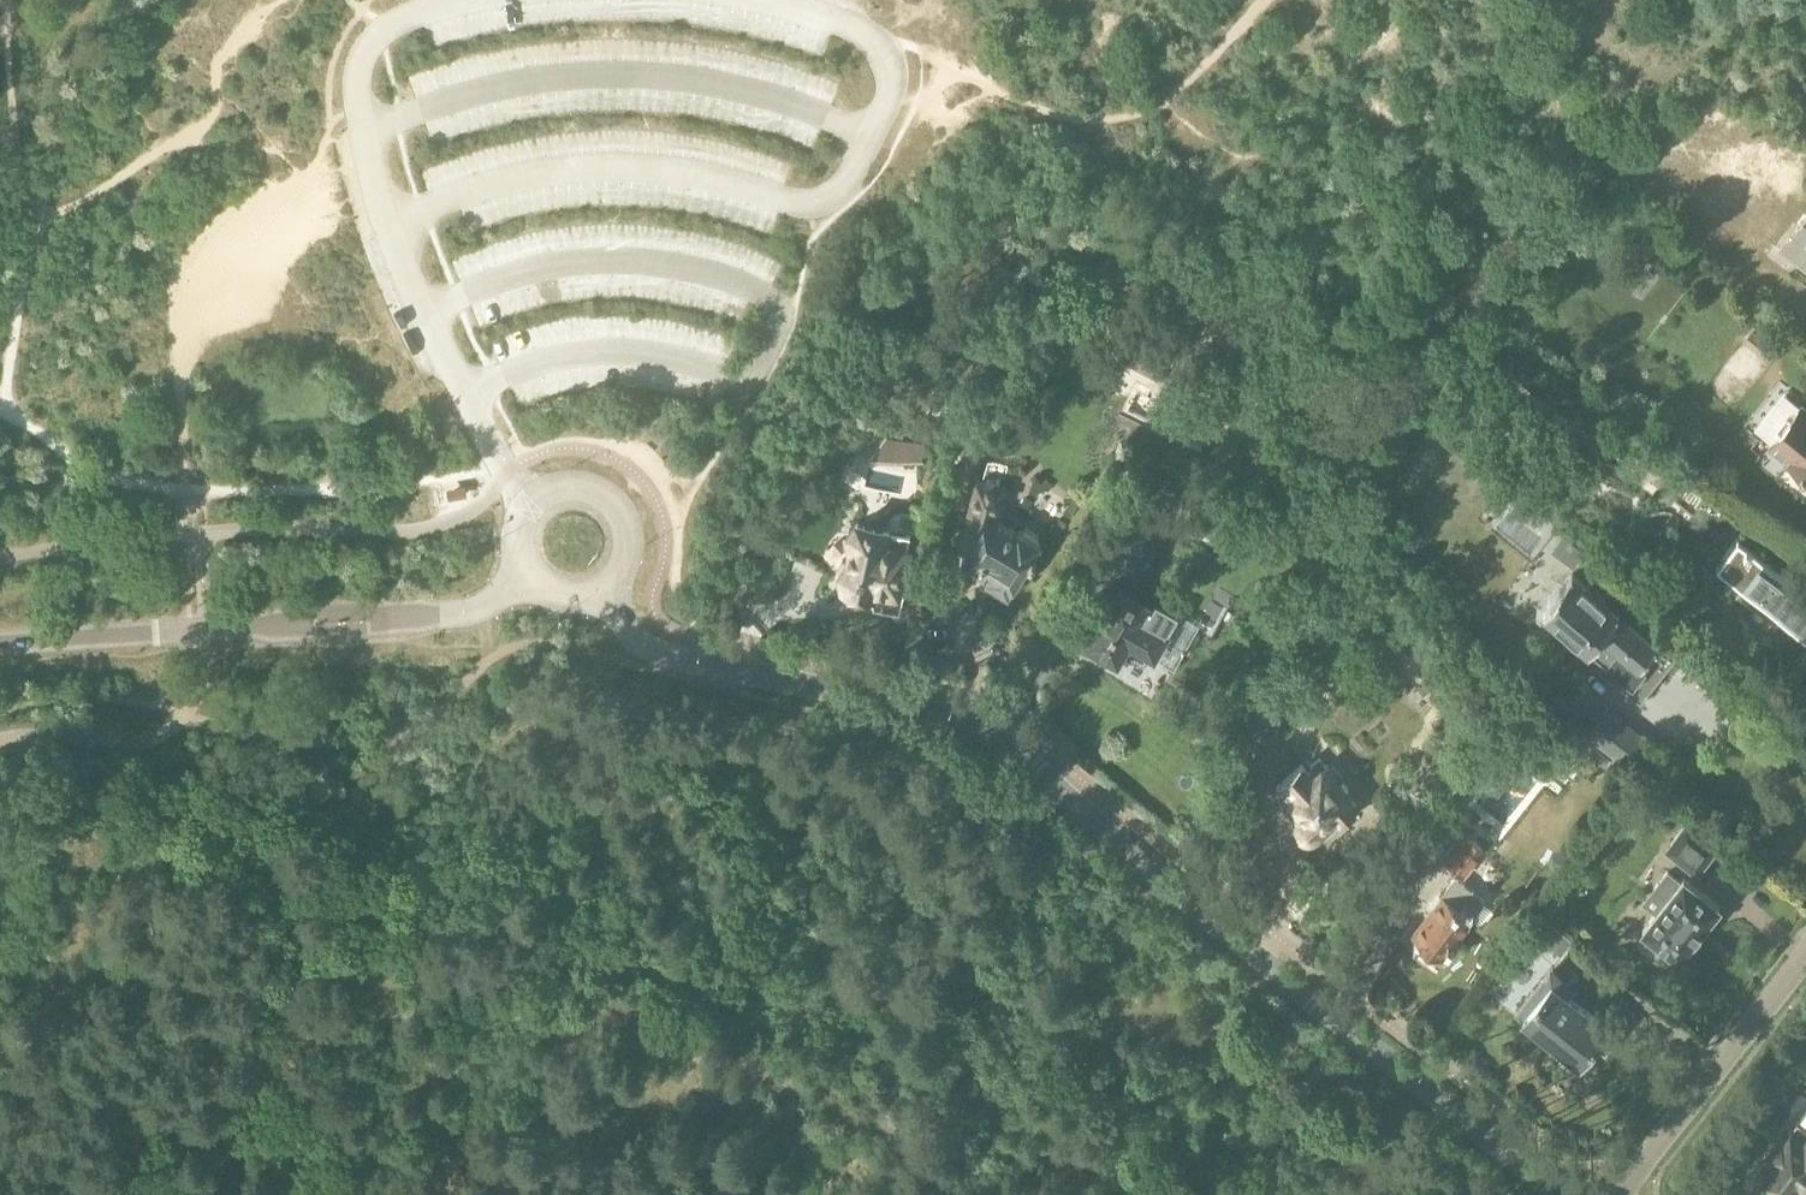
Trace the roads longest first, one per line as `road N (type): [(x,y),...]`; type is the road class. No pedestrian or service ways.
road 1 (residential): [(1565,1194),(1175,890),(992,733),(662,651),(631,629),(603,592)]
road 2 (residential): [(622,572),(628,532),(605,498),(566,487),(530,506),(515,542),(528,579),(563,600),(603,592)]
road 3 (residential): [(1619,1194),(1805,960)]

